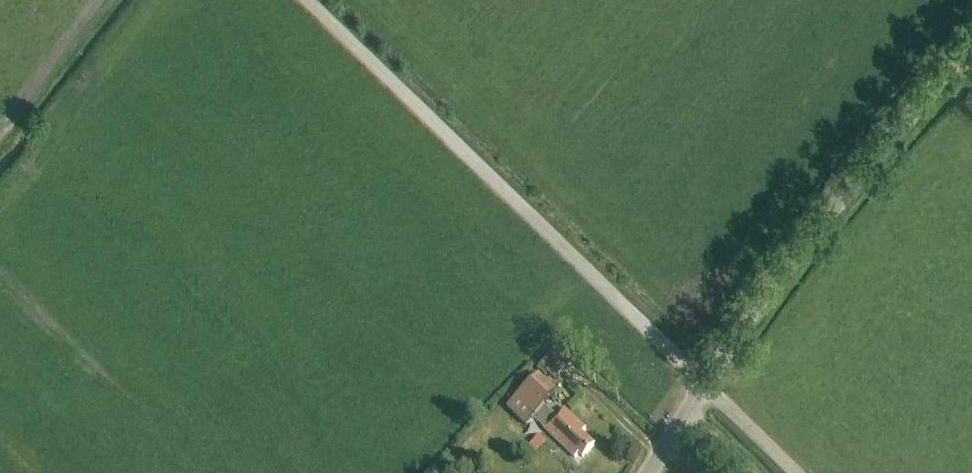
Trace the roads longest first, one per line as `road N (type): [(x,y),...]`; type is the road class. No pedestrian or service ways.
road 1 (track): [(795,472),(309,0)]
road 2 (unclassified): [(643,472),(905,121),(971,43)]
road 3 (track): [(102,0),(0,138)]

